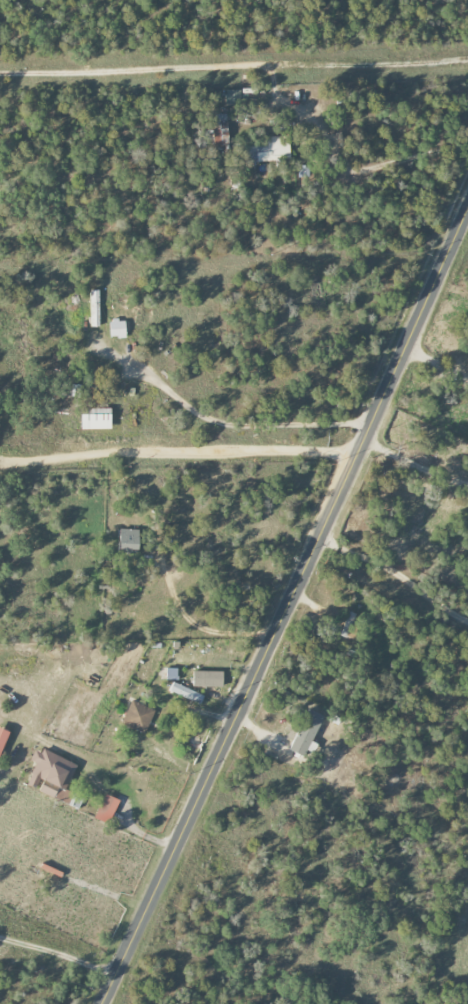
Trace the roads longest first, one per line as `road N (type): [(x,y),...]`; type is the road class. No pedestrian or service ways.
road 1 (residential): [(467,209),(104,1003)]

